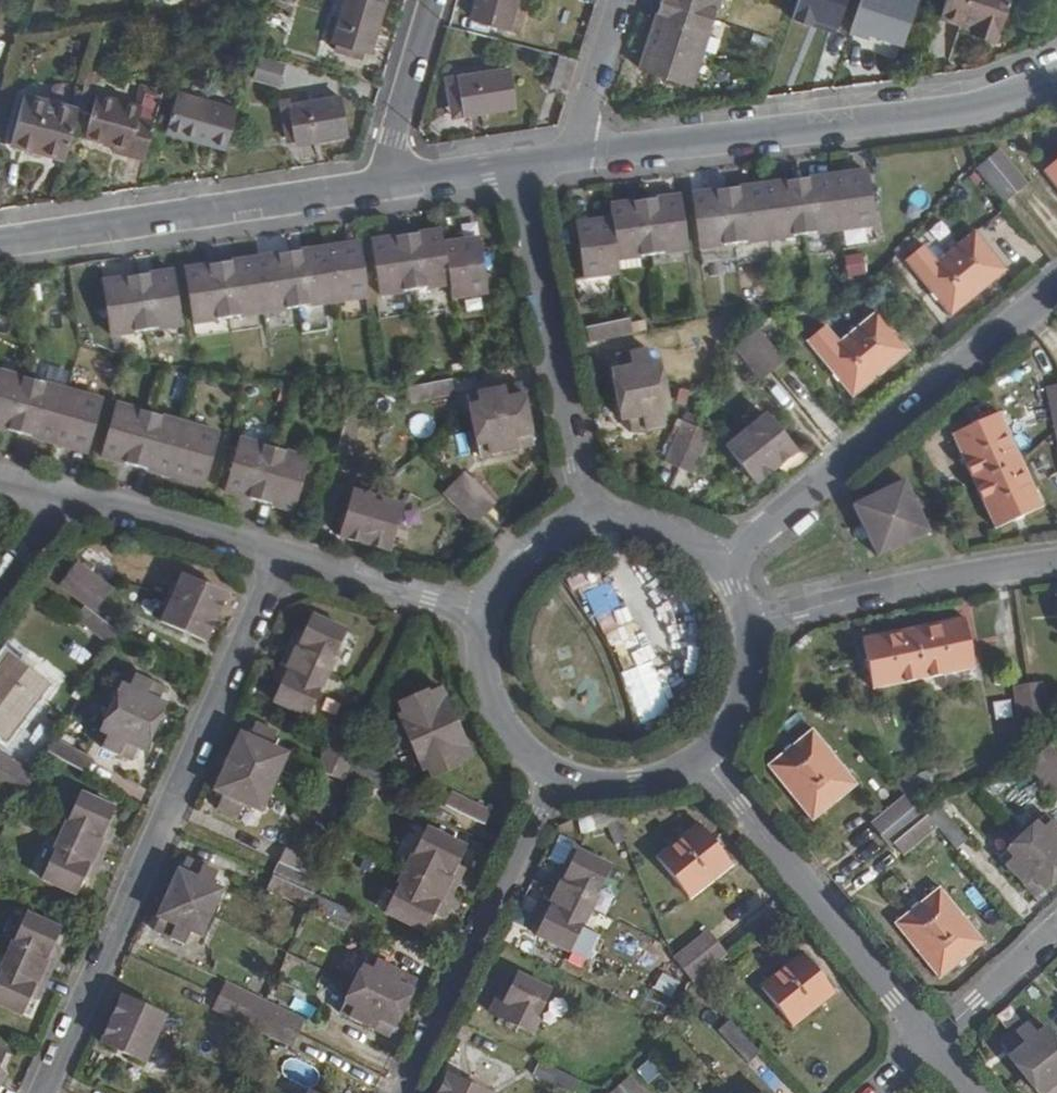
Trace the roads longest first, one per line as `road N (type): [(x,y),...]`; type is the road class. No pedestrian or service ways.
road 1 (residential): [(285,557),(44,1092)]
road 2 (residential): [(1056,77),(953,110),(572,158)]
road 3 (residential): [(1056,287),(719,562)]
road 4 (residential): [(0,245),(384,187)]
road 5 (residential): [(698,758),(927,1045)]
road 6 (residential): [(588,521),(519,167)]
road 7 (residential): [(406,1092),(565,773)]
road 8 (residential): [(749,623),(1056,562)]
road 9 (residential): [(70,497),(285,557)]
road 10 (residential): [(285,557),(490,614)]
road 11 (residential): [(435,0),(384,187)]
road 12 (residential): [(490,614),(490,690),(532,753),(565,773)]
road 13 (residential): [(927,1045),(1056,924)]
road 14 (residential): [(623,0),(572,158)]
road 15 (residential): [(698,758),(743,698),(749,623)]
road 16 (residential): [(719,562),(659,524),(588,521)]
road 17 (residential): [(588,521),(561,530),(516,564),(490,614)]
road 18 (residential): [(565,773),(634,783),(698,758)]
road 19 (residential): [(384,187),(519,167)]

